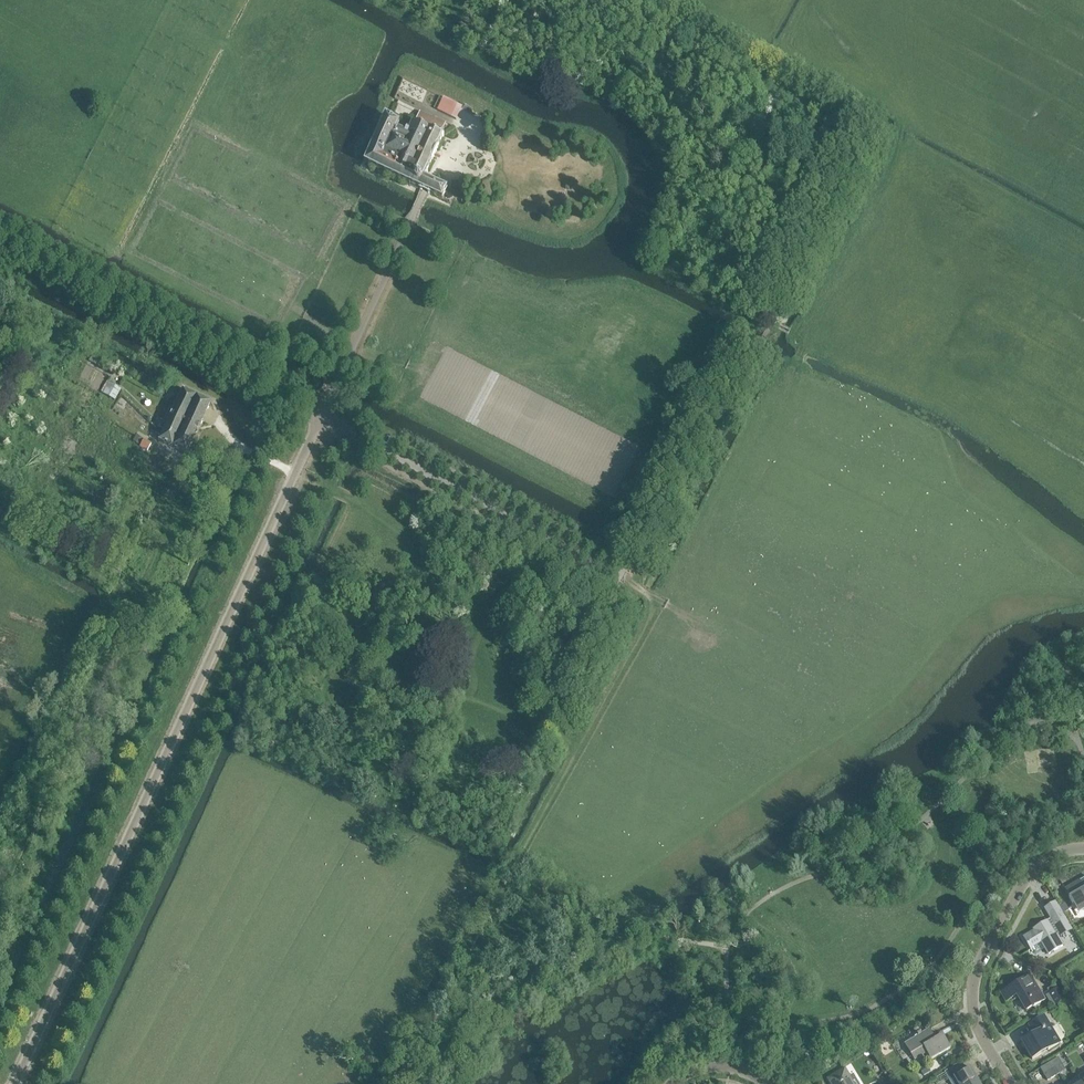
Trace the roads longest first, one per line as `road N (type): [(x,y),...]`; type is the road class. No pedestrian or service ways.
road 1 (residential): [(1009,1083),(980,1033),(975,972),(1025,877),(1050,856),(1083,847)]

